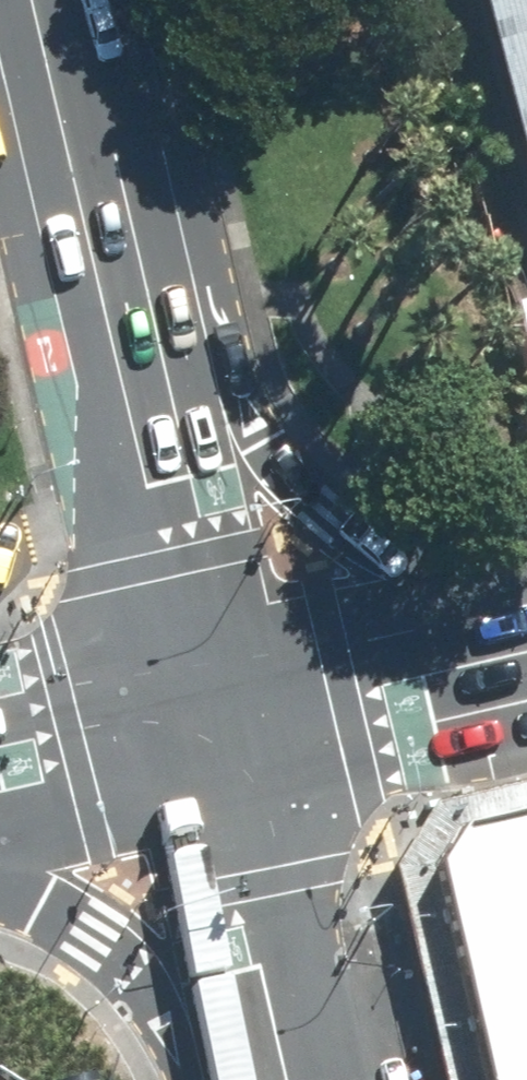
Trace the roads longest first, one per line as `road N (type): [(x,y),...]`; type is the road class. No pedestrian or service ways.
road 1 (primary): [(73,191),(297,490),(359,543),(526,639)]
road 2 (primary): [(73,191),(205,739)]
road 3 (primary): [(205,739),(278,1079)]
road 4 (primary): [(205,739),(526,662)]
road 5 (primary): [(213,1079),(142,991),(90,942),(0,891)]
road 6 (primary): [(0,779),(205,739)]
road 7 (primary): [(25,0),(73,191)]

